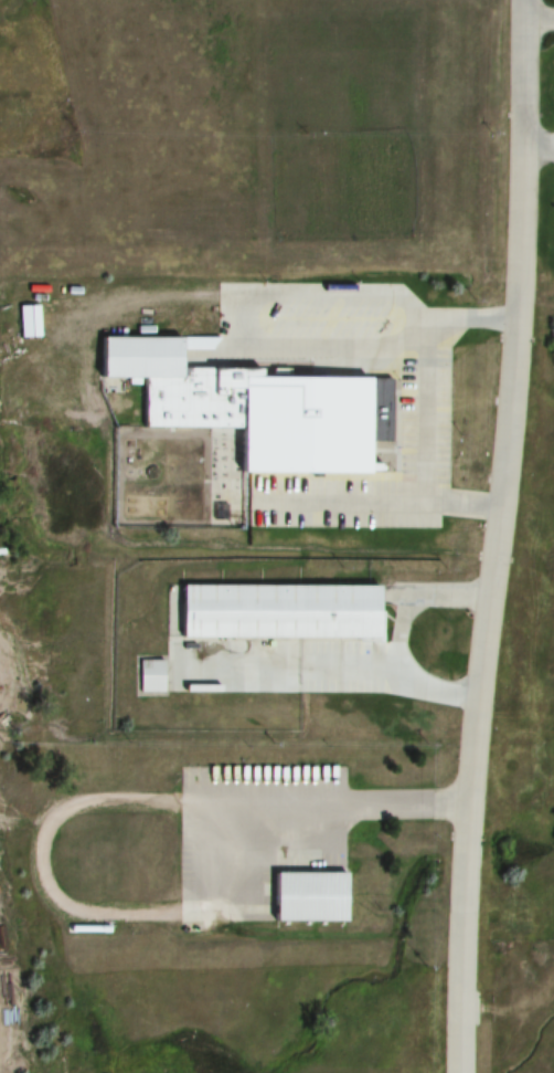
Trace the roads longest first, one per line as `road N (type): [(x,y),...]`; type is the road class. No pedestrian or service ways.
road 1 (tertiary): [(525,0),(519,318),(468,804),(461,1072)]

